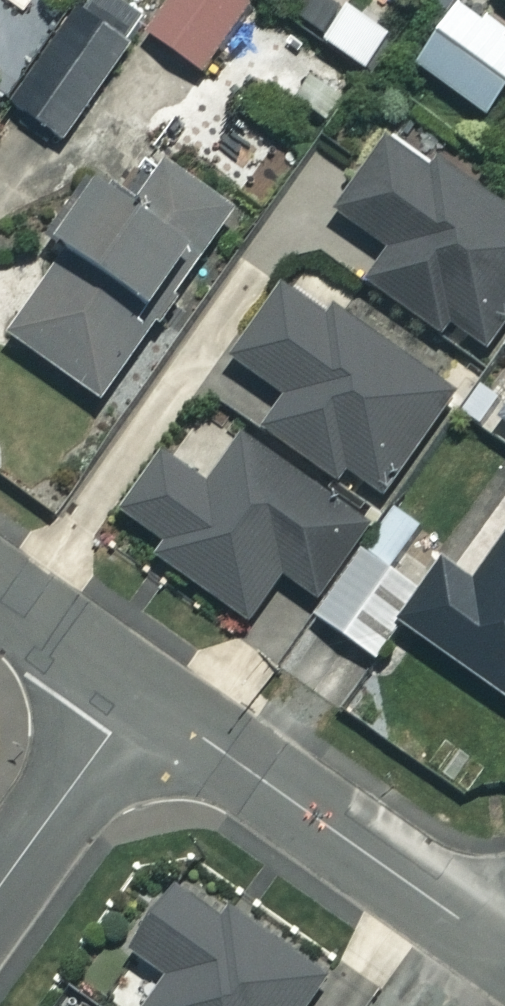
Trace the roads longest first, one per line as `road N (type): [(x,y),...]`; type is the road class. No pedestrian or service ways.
road 1 (residential): [(504,950),(138,692)]
road 2 (residential): [(138,692),(0,884)]
road 3 (residential): [(138,692),(0,594)]

